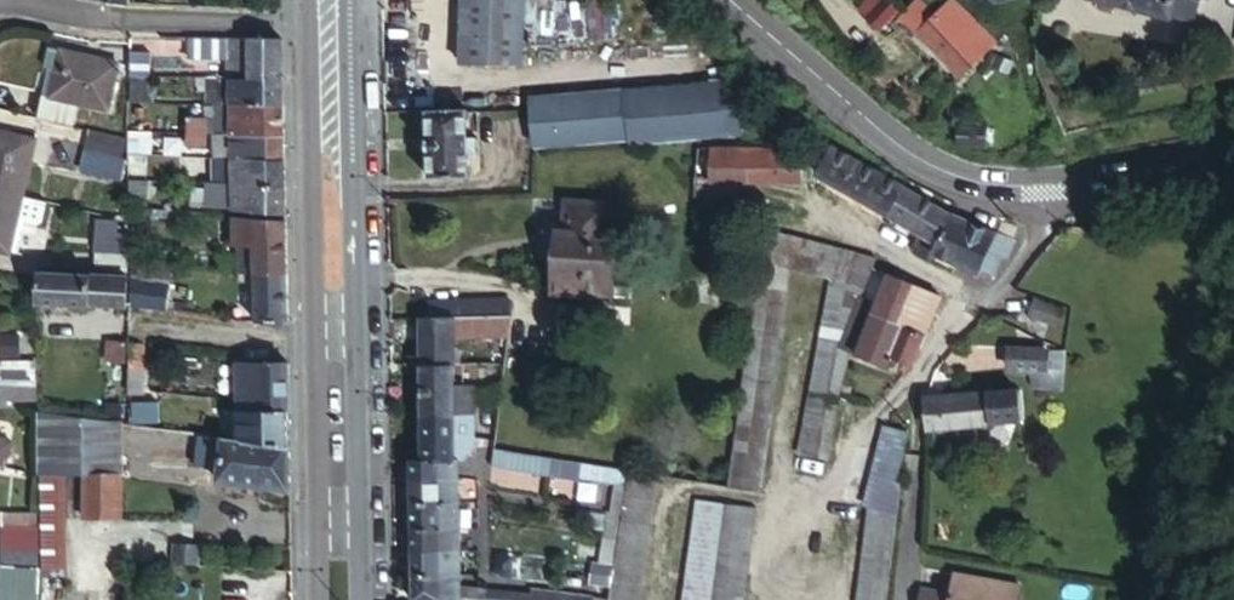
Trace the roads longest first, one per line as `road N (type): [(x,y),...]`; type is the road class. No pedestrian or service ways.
road 1 (unclassified): [(726,0),(894,142),(960,177),(1071,191),(1233,147)]
road 2 (secondary): [(308,0),(319,525)]
road 3 (secondary): [(360,524),(350,0)]
road 4 (residential): [(276,25),(124,19),(4,0)]

